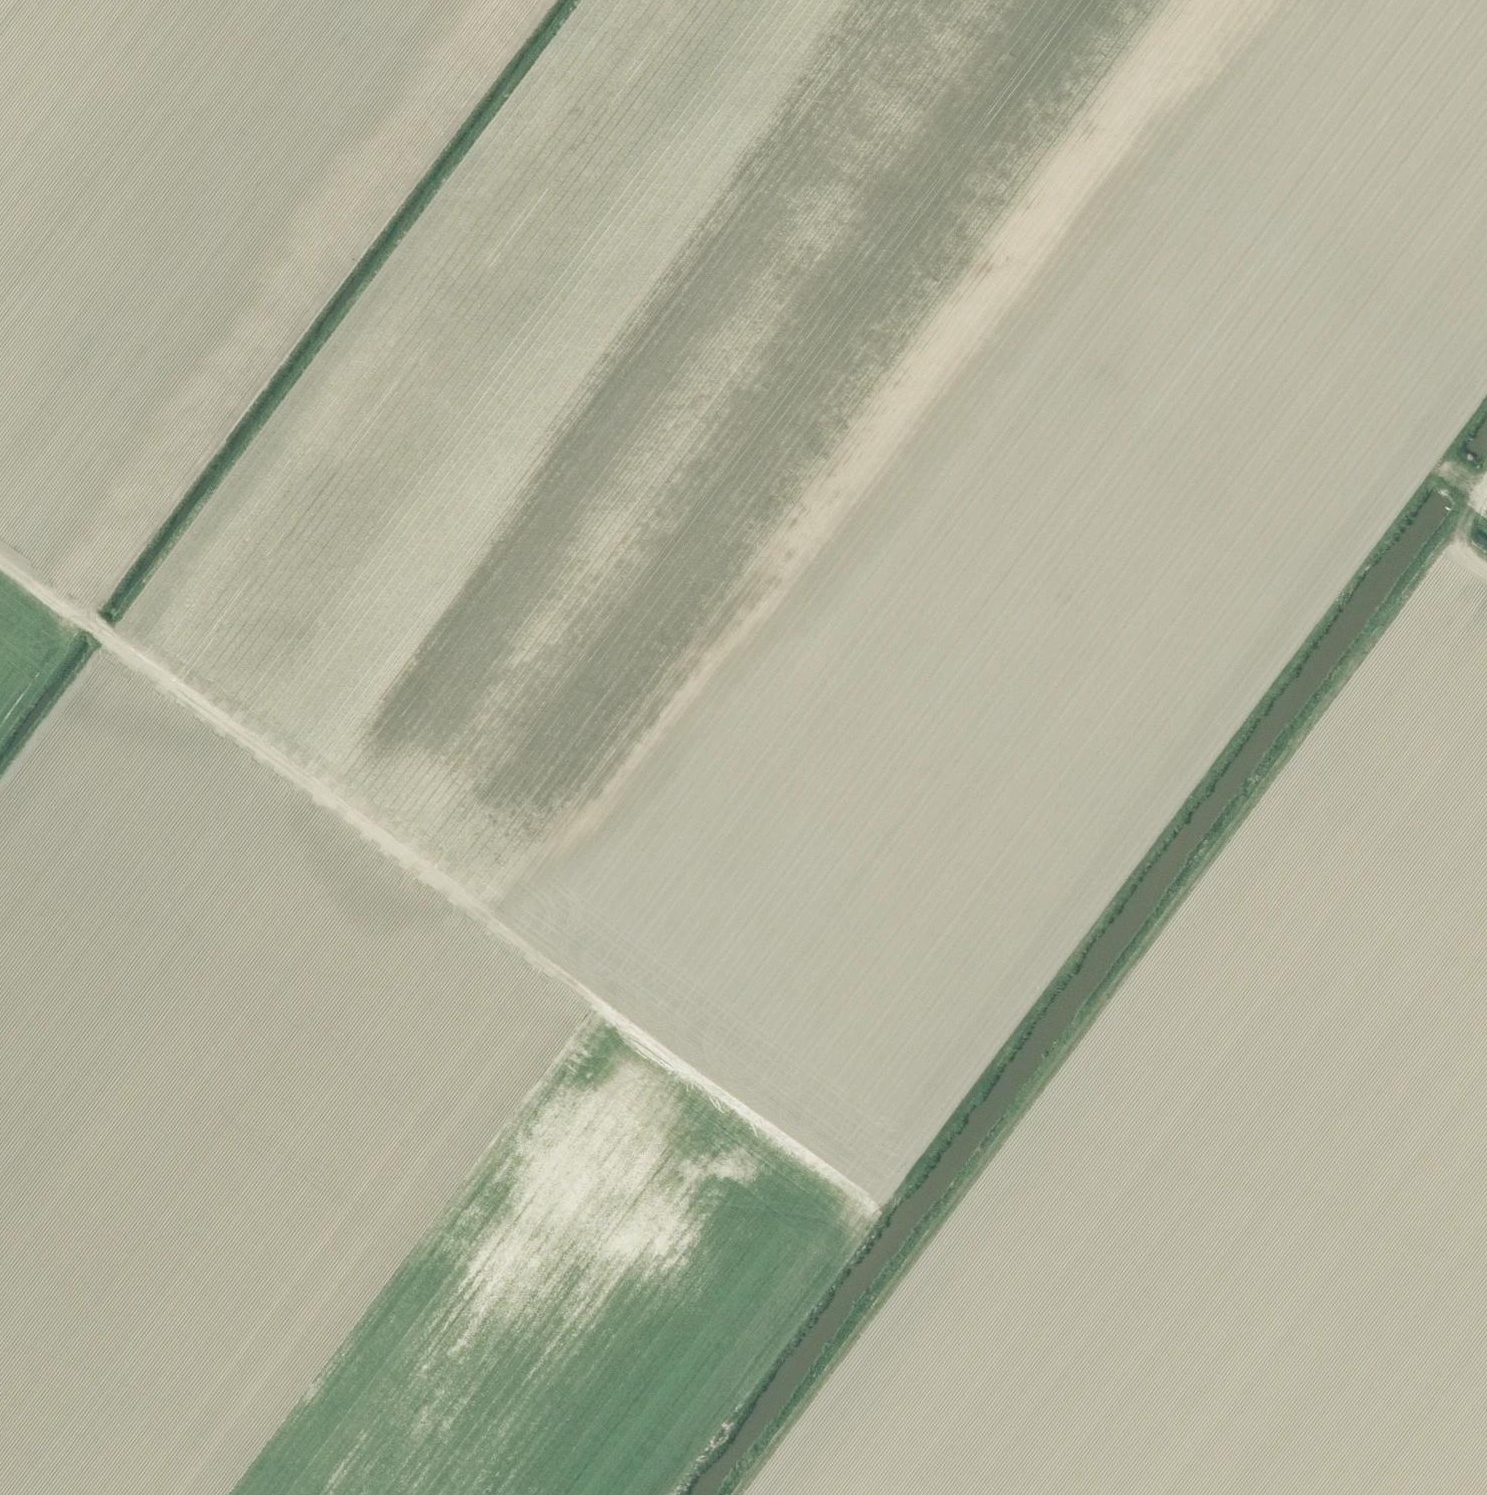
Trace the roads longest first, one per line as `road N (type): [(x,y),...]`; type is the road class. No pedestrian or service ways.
road 1 (track): [(0,555),(466,896)]

